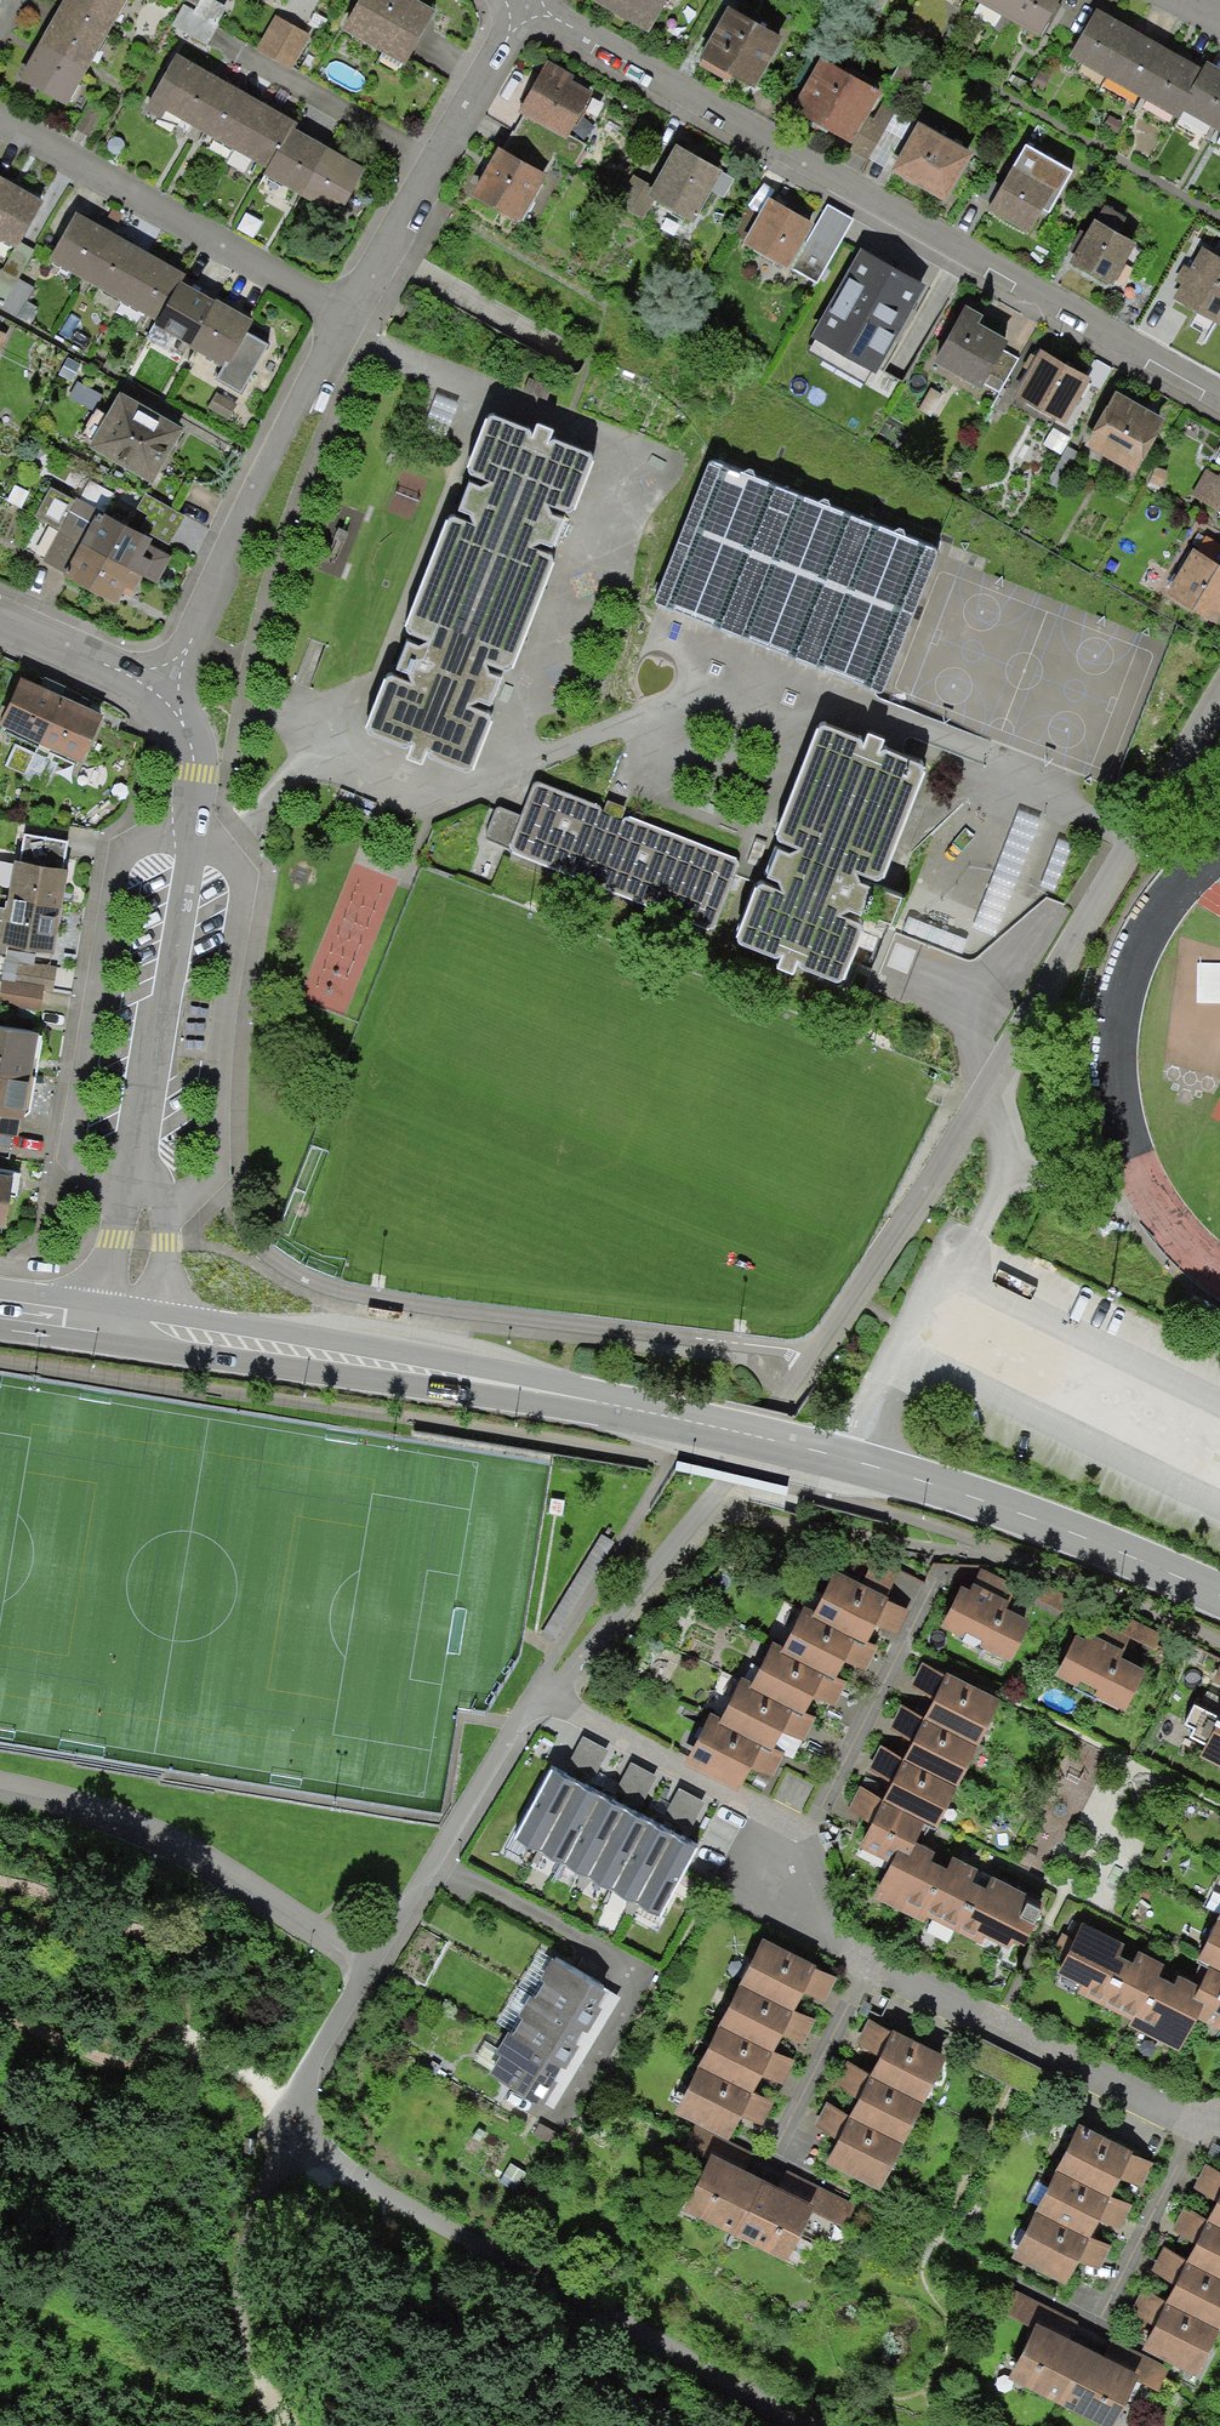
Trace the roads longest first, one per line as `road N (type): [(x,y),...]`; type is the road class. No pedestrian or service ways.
road 1 (secondary): [(131,1329),(553,1395),(843,1460),(1070,1530),(1219,1595)]
road 2 (residential): [(1219,2129),(869,1970),(836,1934),(763,1808),(551,1693)]
road 3 (residential): [(532,3),(1219,399)]
road 4 (unclassified): [(377,1964),(302,2087),(295,2130),(303,2147),(805,2425)]
road 5 (residential): [(131,1329),(138,1193),(196,772),(186,719),(166,693)]
road 6 (residential): [(166,693),(348,314)]
road 7 (residential): [(0,115),(348,314)]
road 8 (residential): [(348,314),(532,3)]
road 9 (residential): [(377,1964),(551,1693)]
road 10 (track): [(285,2425),(265,2390),(241,2296),(238,2223),(295,2130)]
road 11 (track): [(265,2390),(228,2390),(161,2372),(0,2297)]
road 12 (residential): [(0,620),(166,693)]
road 13 (secondary): [(0,1311),(131,1329)]

